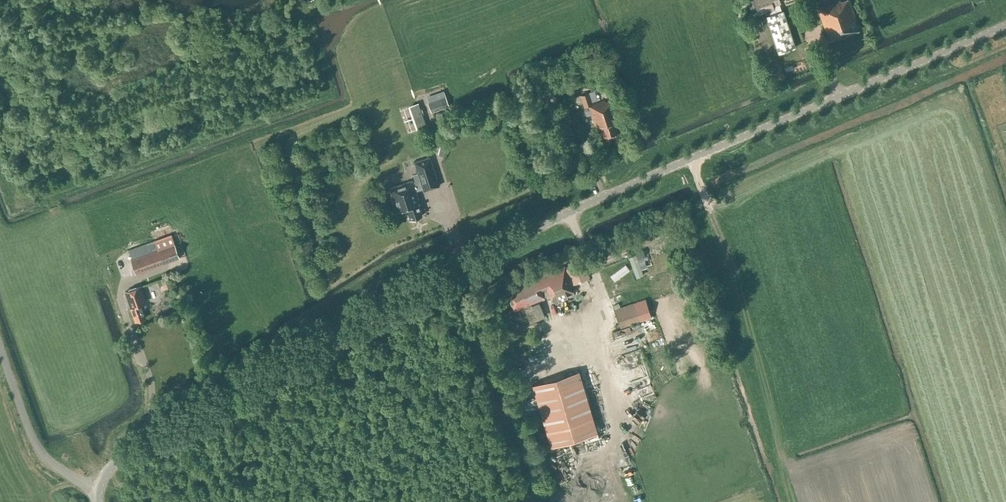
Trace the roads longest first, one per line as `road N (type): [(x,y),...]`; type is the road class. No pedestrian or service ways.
road 1 (unclassified): [(99,501),(106,473),(121,459),(518,238),(1005,26)]
road 2 (track): [(99,488),(42,454),(0,352)]

